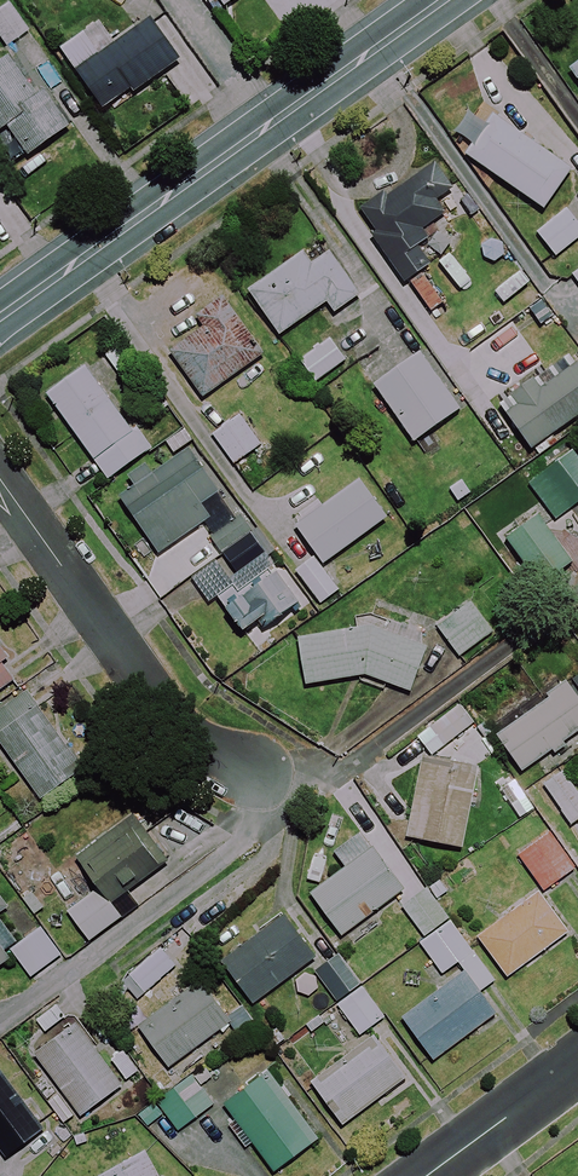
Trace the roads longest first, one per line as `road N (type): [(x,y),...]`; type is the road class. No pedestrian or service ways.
road 1 (tertiary): [(445,0),(0,318)]
road 2 (residential): [(251,772),(190,744),(0,479)]
road 3 (residential): [(577,1065),(428,1175)]

